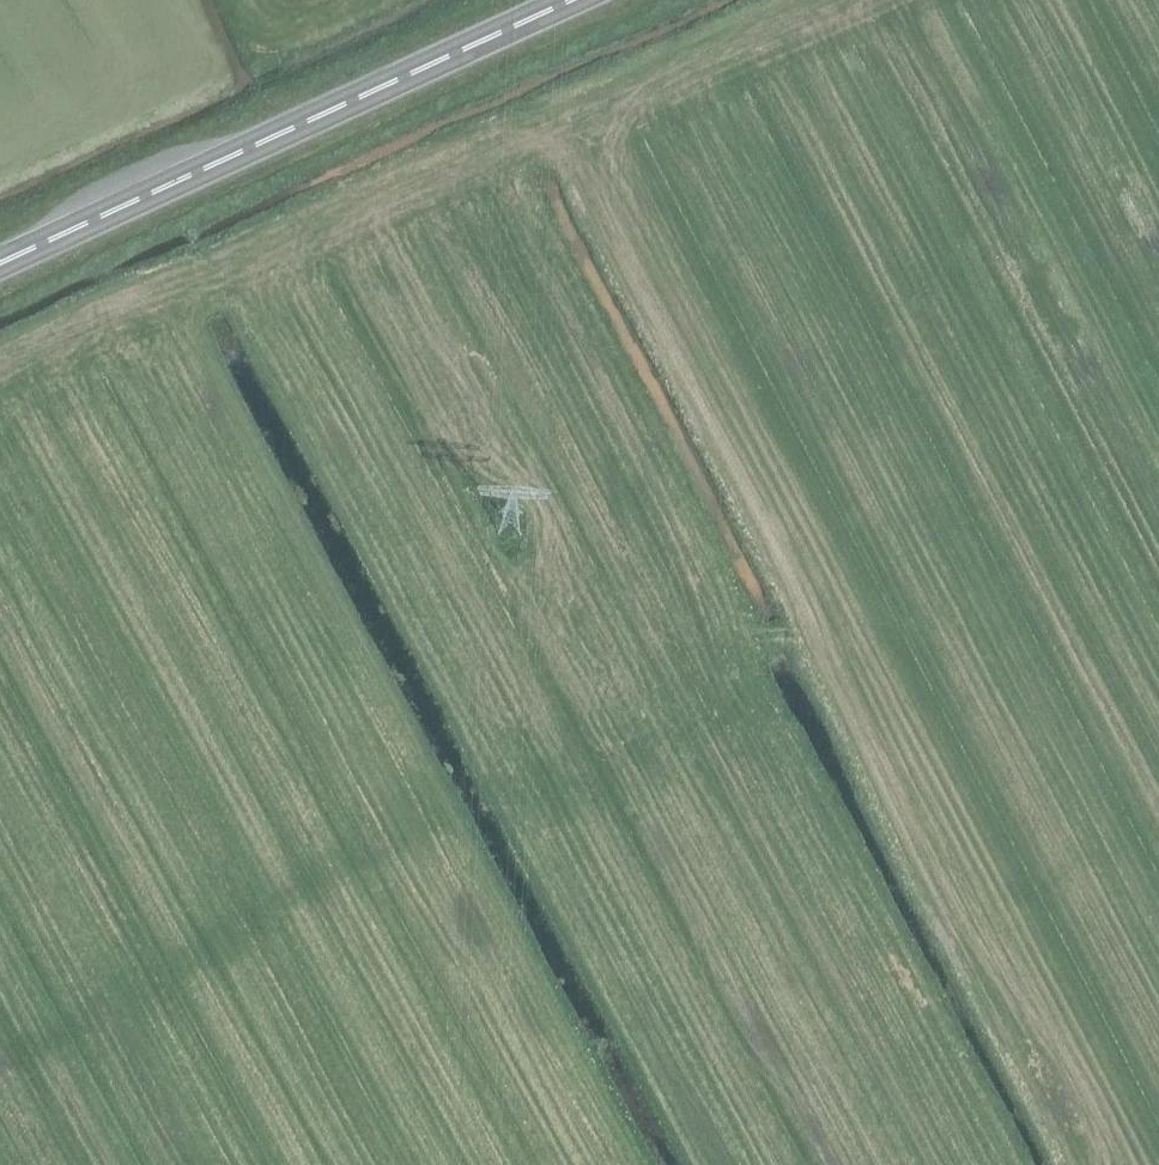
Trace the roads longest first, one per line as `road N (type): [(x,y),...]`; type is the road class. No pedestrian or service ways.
road 1 (primary): [(0,263),(573,0)]

